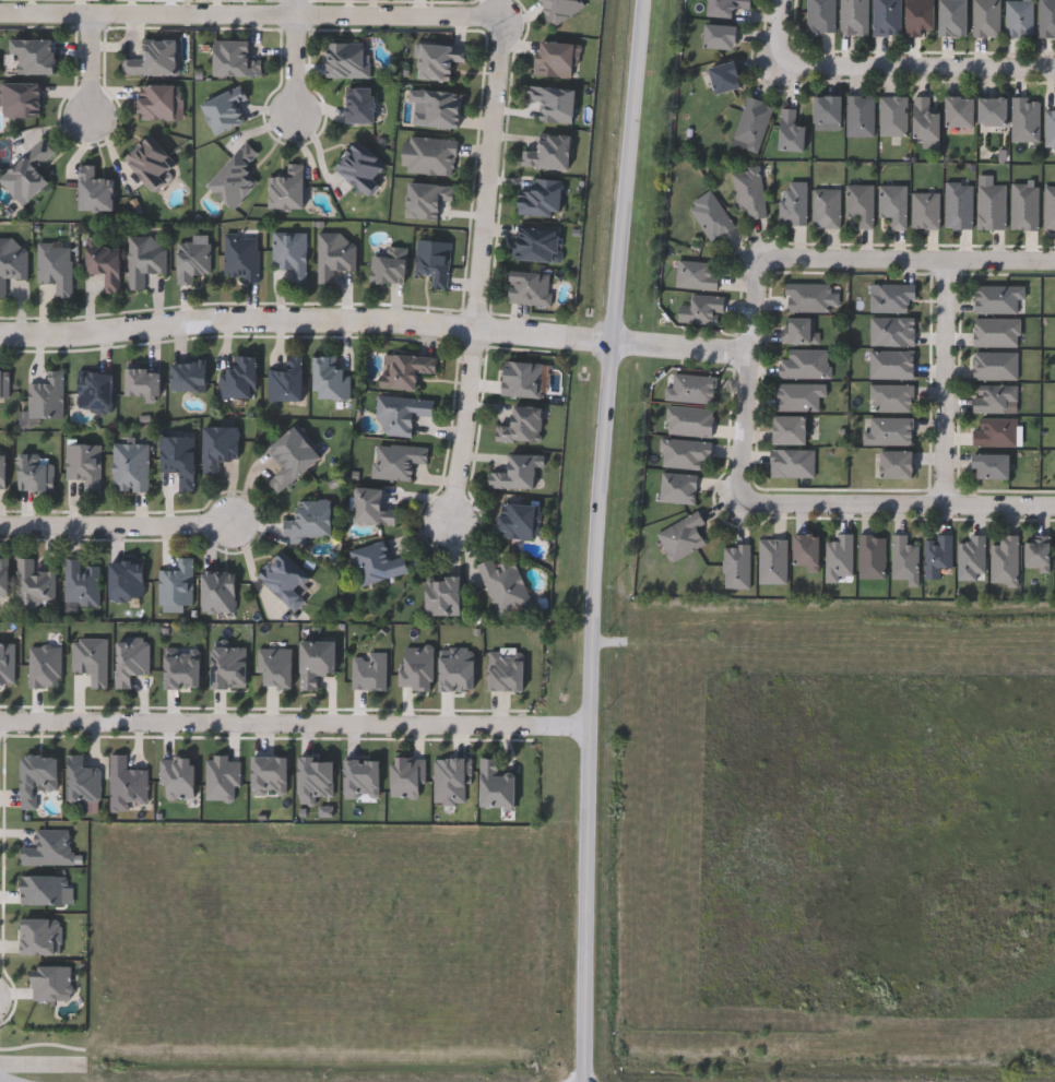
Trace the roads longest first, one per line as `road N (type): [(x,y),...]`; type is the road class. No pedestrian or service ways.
road 1 (secondary): [(581,1081),(594,550),(642,0)]
road 2 (residential): [(751,354),(408,323),(0,336)]
road 3 (residential): [(0,723),(588,722)]
road 4 (residential): [(502,20),(0,11)]
road 5 (residential): [(1054,509),(738,507)]
road 6 (residential): [(502,20),(485,330)]
road 7 (residential): [(760,260),(1054,260)]
road 8 (residential): [(1054,70),(775,70)]
road 9 (residential): [(955,260),(950,508)]
road 10 (residential): [(738,507),(760,260)]
road 11 (residential): [(230,525),(0,527)]
road 12 (residential): [(485,330),(459,546)]

